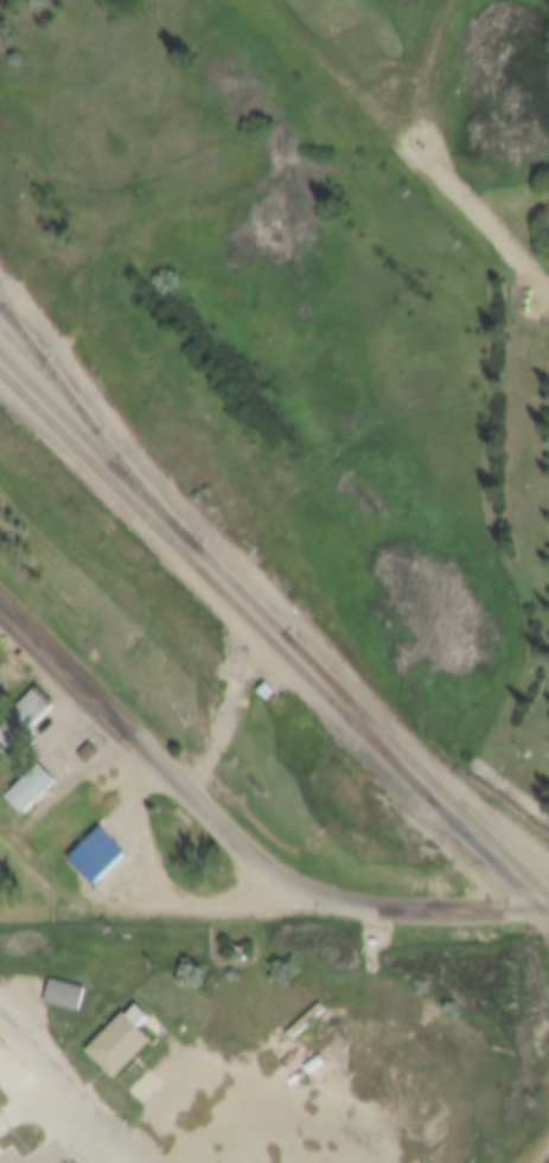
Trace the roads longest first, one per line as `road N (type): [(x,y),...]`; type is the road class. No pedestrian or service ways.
road 1 (residential): [(0,573),(62,624),(314,884),(364,902),(548,904)]

